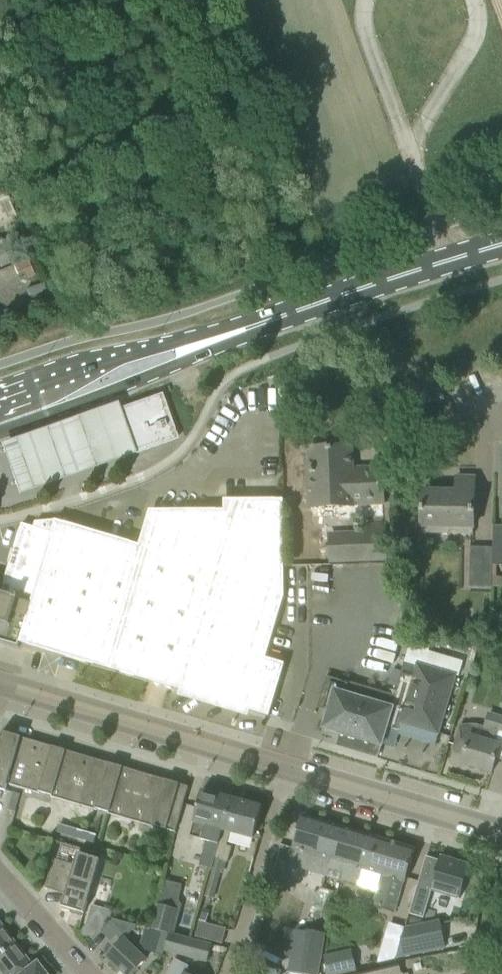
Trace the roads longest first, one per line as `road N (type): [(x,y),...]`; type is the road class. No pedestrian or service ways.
road 1 (primary): [(0,415),(501,246)]
road 2 (tertiary): [(501,829),(0,685)]
road 3 (residential): [(90,973),(0,875)]

